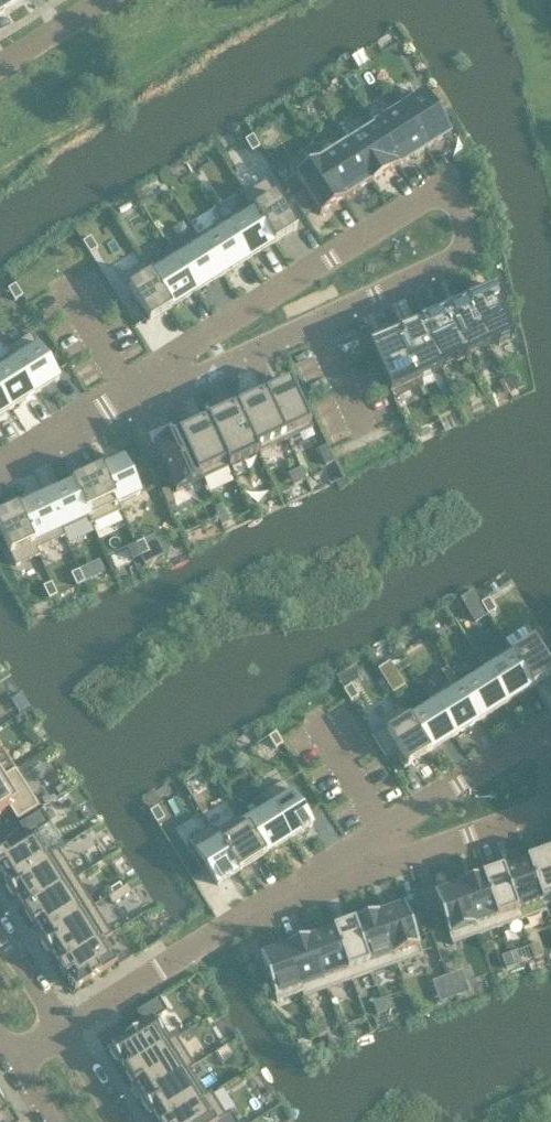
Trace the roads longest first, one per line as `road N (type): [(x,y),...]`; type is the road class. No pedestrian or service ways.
road 1 (residential): [(156,382),(207,372),(467,254),(450,183)]
road 2 (residential): [(450,183),(206,337),(156,382)]
road 3 (residential): [(362,855),(420,851),(546,807),(542,728)]
road 4 (residential): [(164,971),(362,855)]
road 5 (residential): [(542,728),(385,828),(362,855)]
road 6 (residential): [(156,382),(0,471)]
road 7 (residential): [(0,66),(106,0)]

